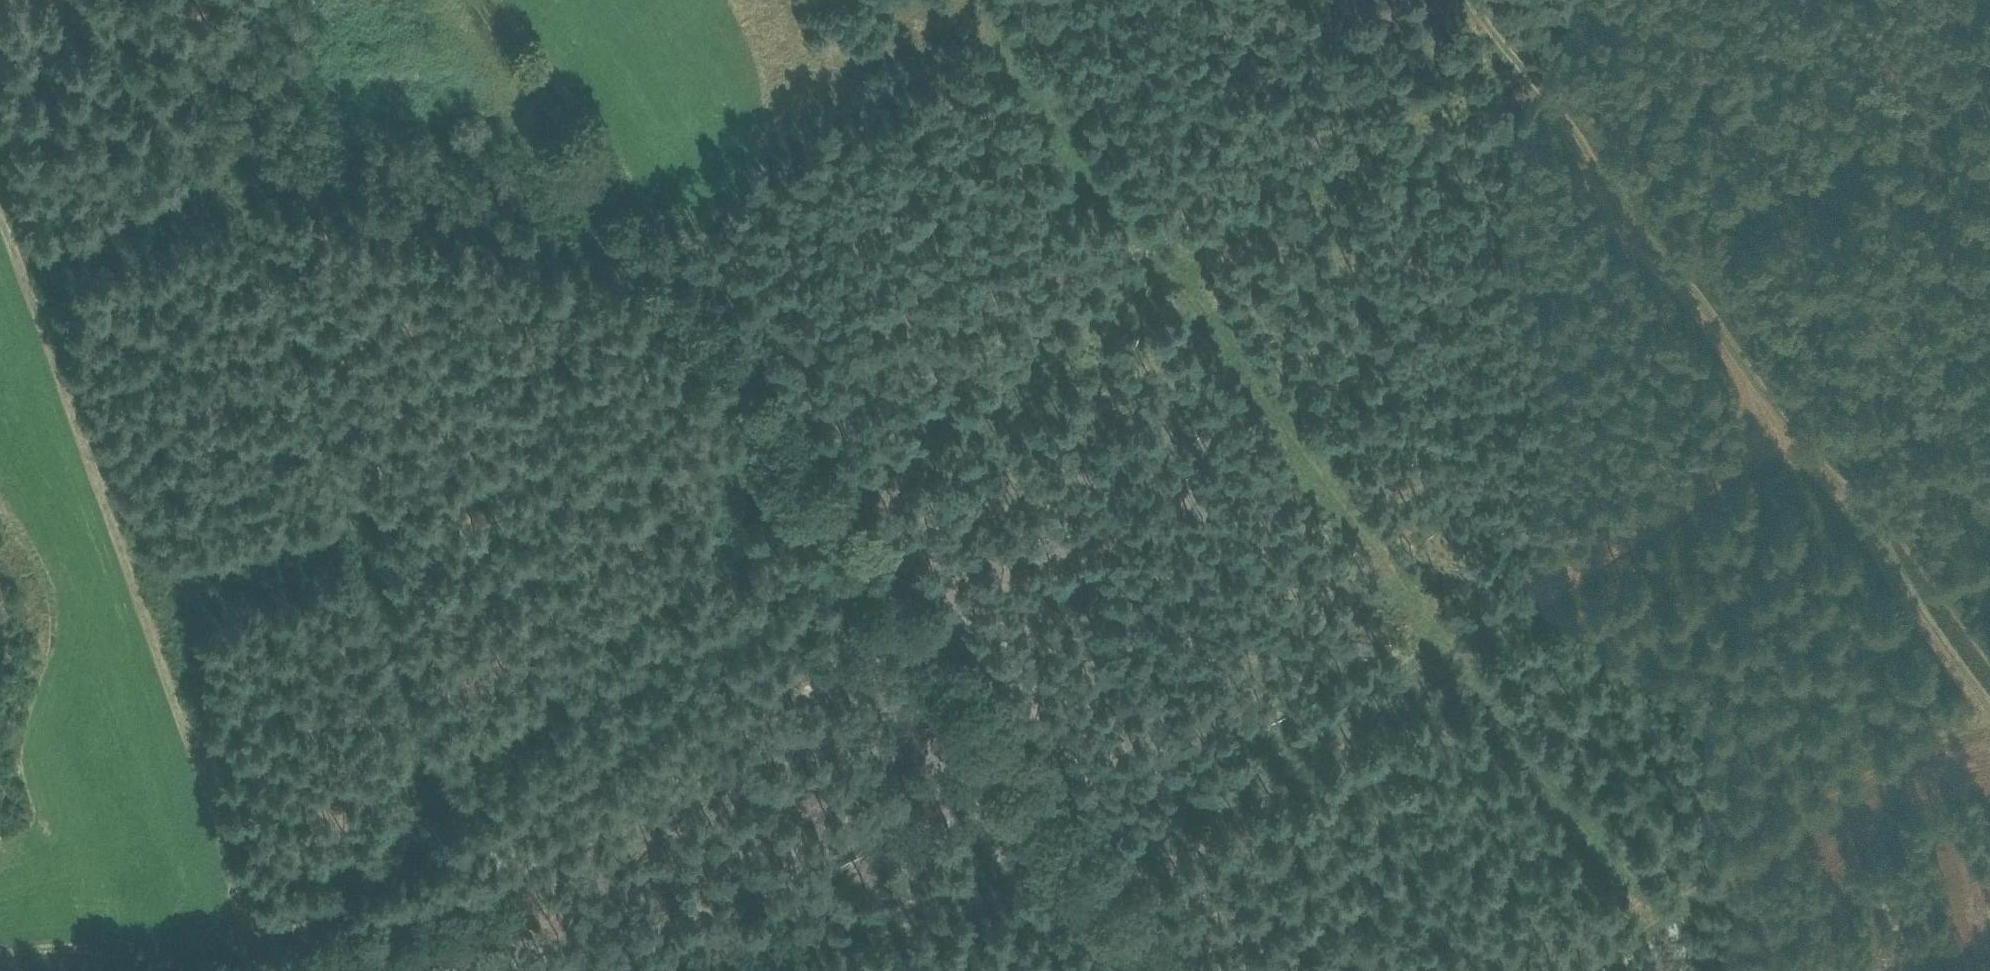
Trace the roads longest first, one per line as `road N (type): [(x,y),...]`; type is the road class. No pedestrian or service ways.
road 1 (track): [(1580,970),(1989,716)]

